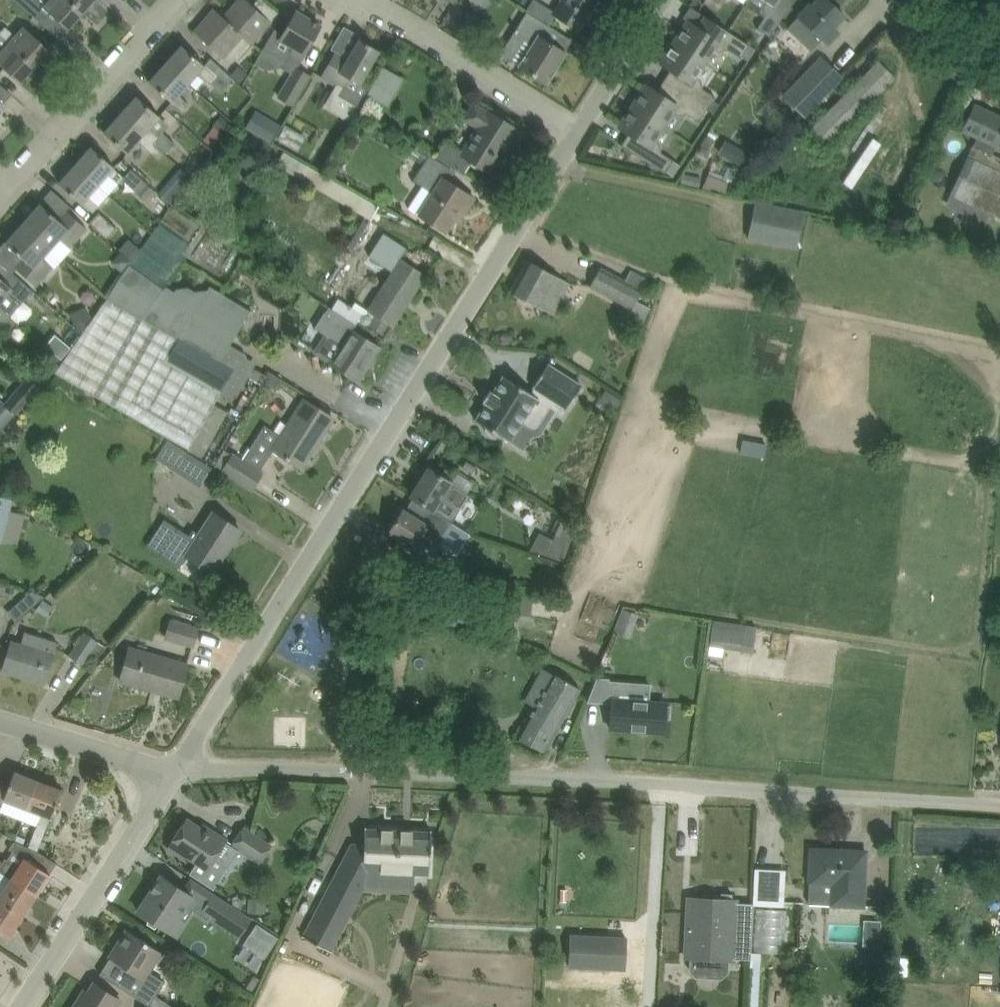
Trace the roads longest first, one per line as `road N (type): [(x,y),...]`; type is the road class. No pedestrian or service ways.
road 1 (unclassified): [(179,767),(999,804)]
road 2 (unclassified): [(179,767),(581,130)]
road 3 (residential): [(24,1006),(179,767)]
road 4 (residential): [(0,195),(178,0)]
road 5 (residential): [(367,0),(581,130)]
road 6 (residential): [(179,767),(0,717)]
road 7 (unclassified): [(581,130),(662,0)]

